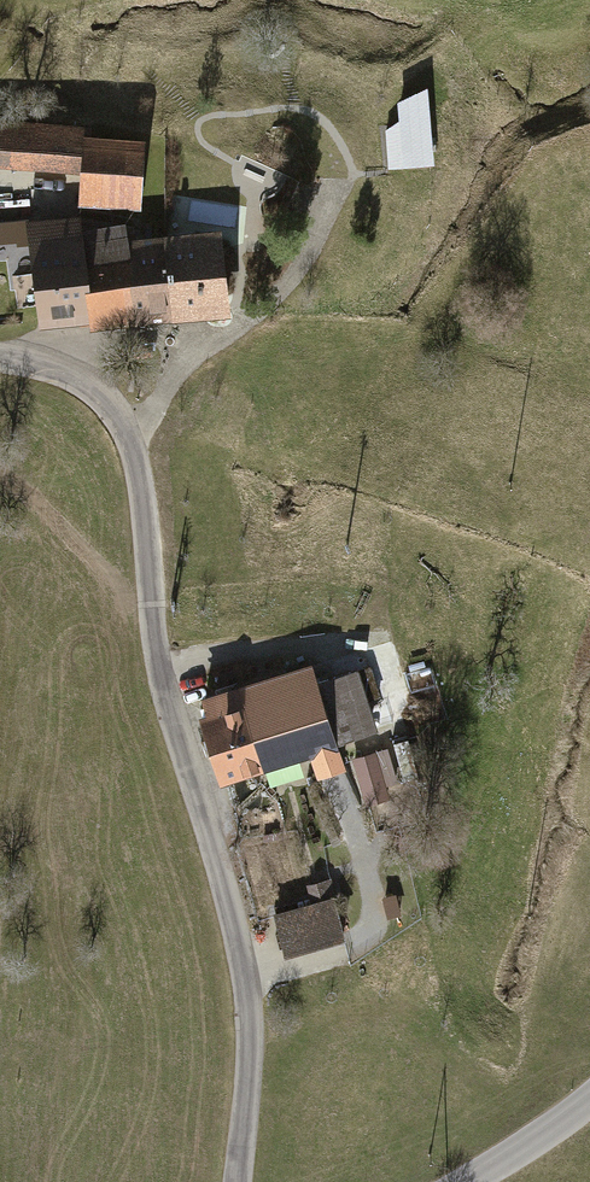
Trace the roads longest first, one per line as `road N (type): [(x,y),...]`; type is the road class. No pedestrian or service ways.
road 1 (unclassified): [(0,361),(75,381),(131,435),(158,673),(236,928),(251,1024),(238,1181)]
road 2 (tertiary): [(589,1107),(478,1181)]

